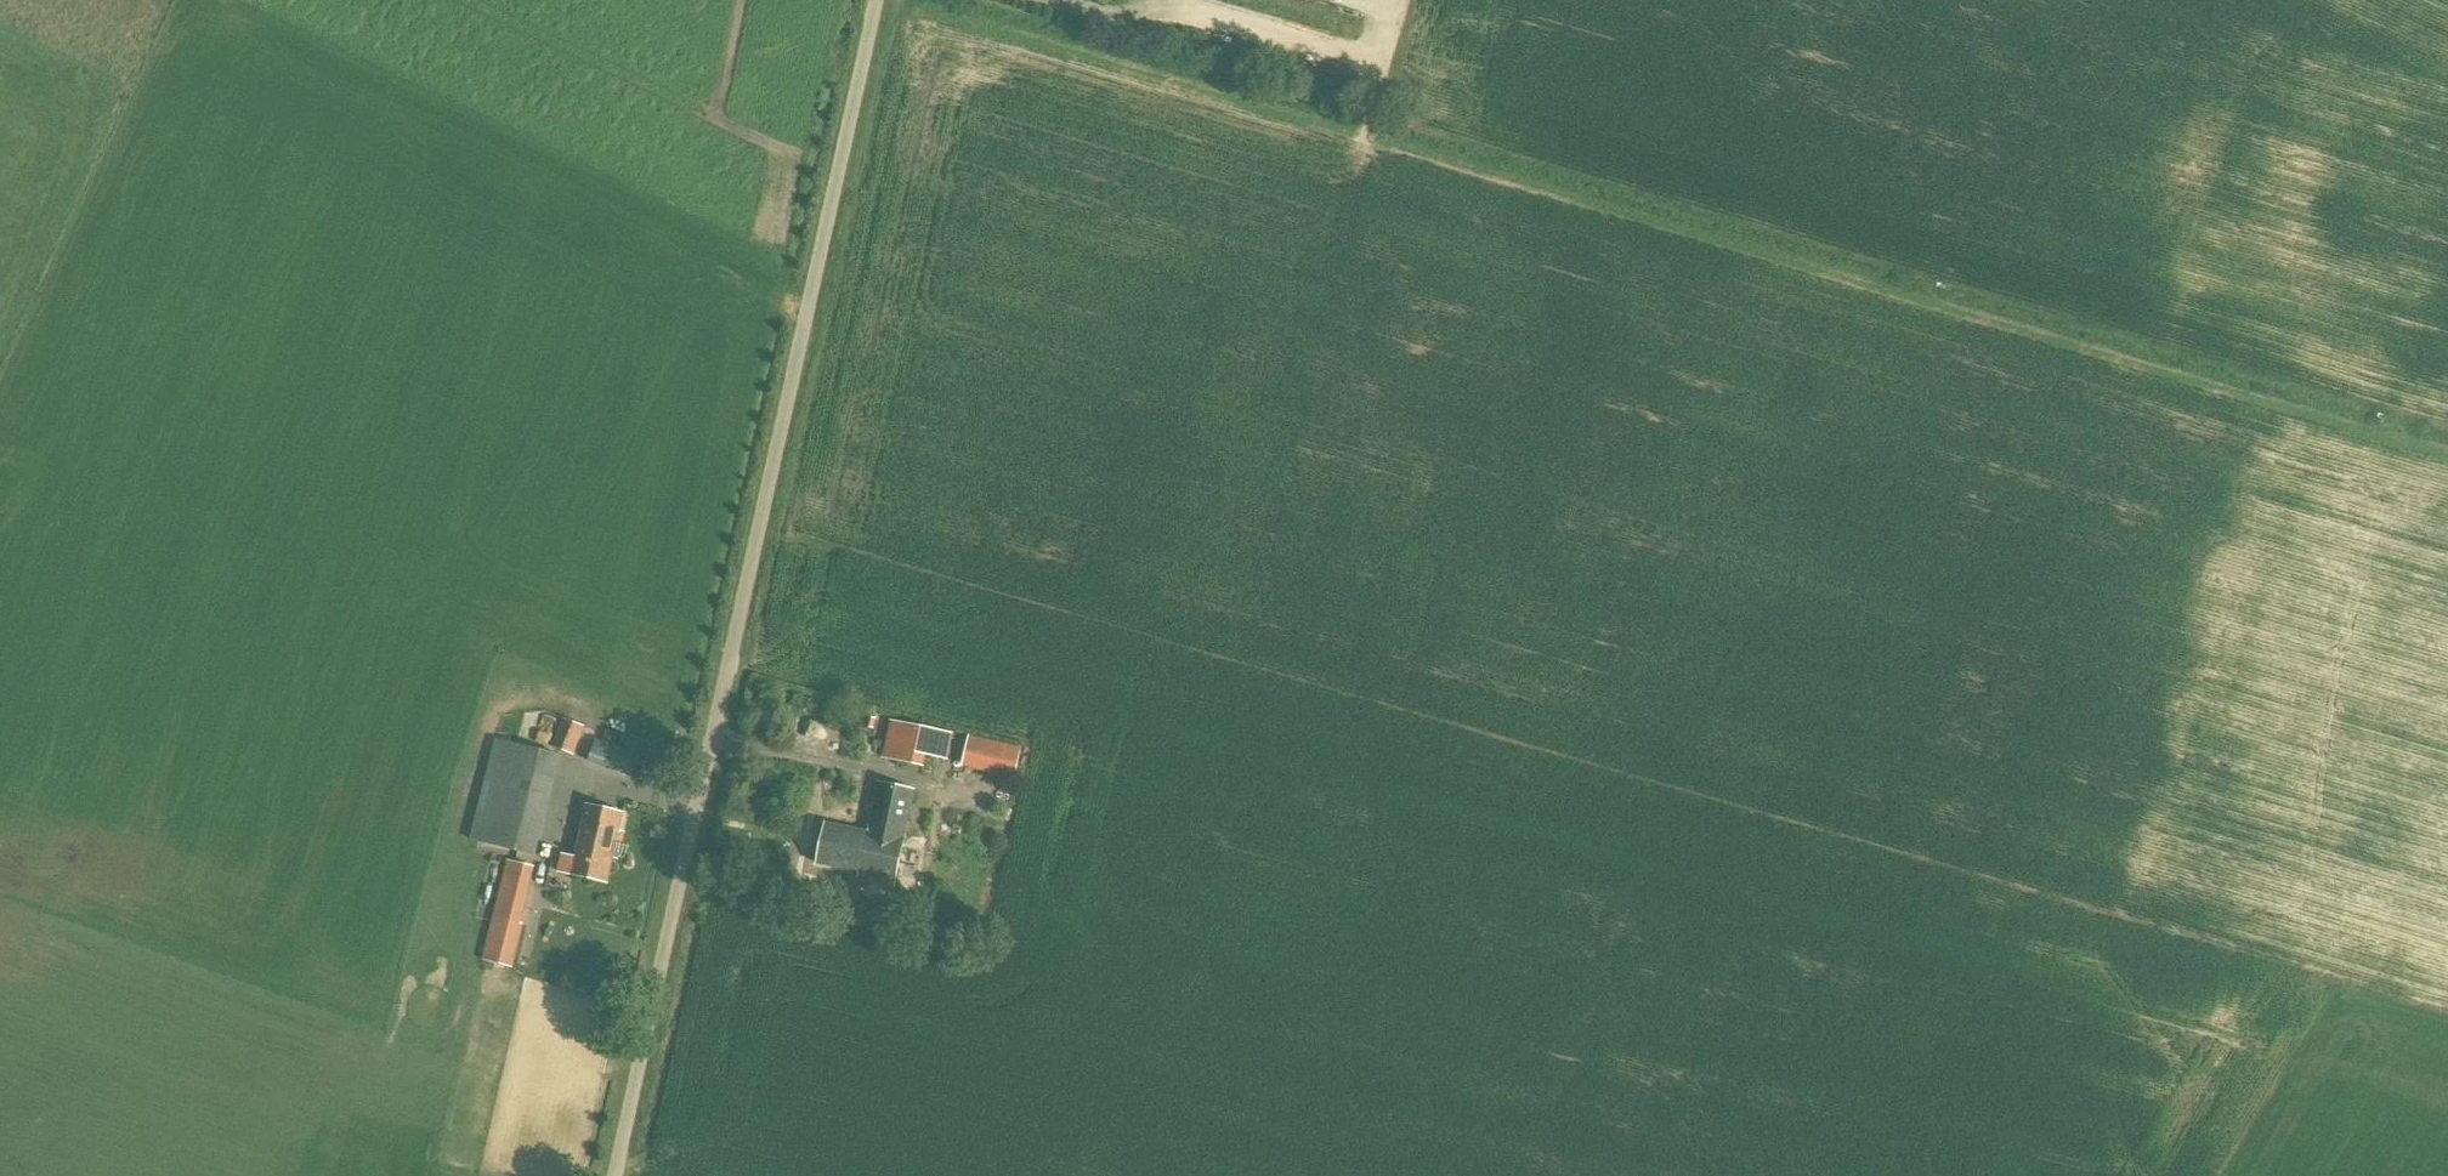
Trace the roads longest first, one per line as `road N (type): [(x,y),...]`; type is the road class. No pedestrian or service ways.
road 1 (unclassified): [(608,1175),(876,0)]

